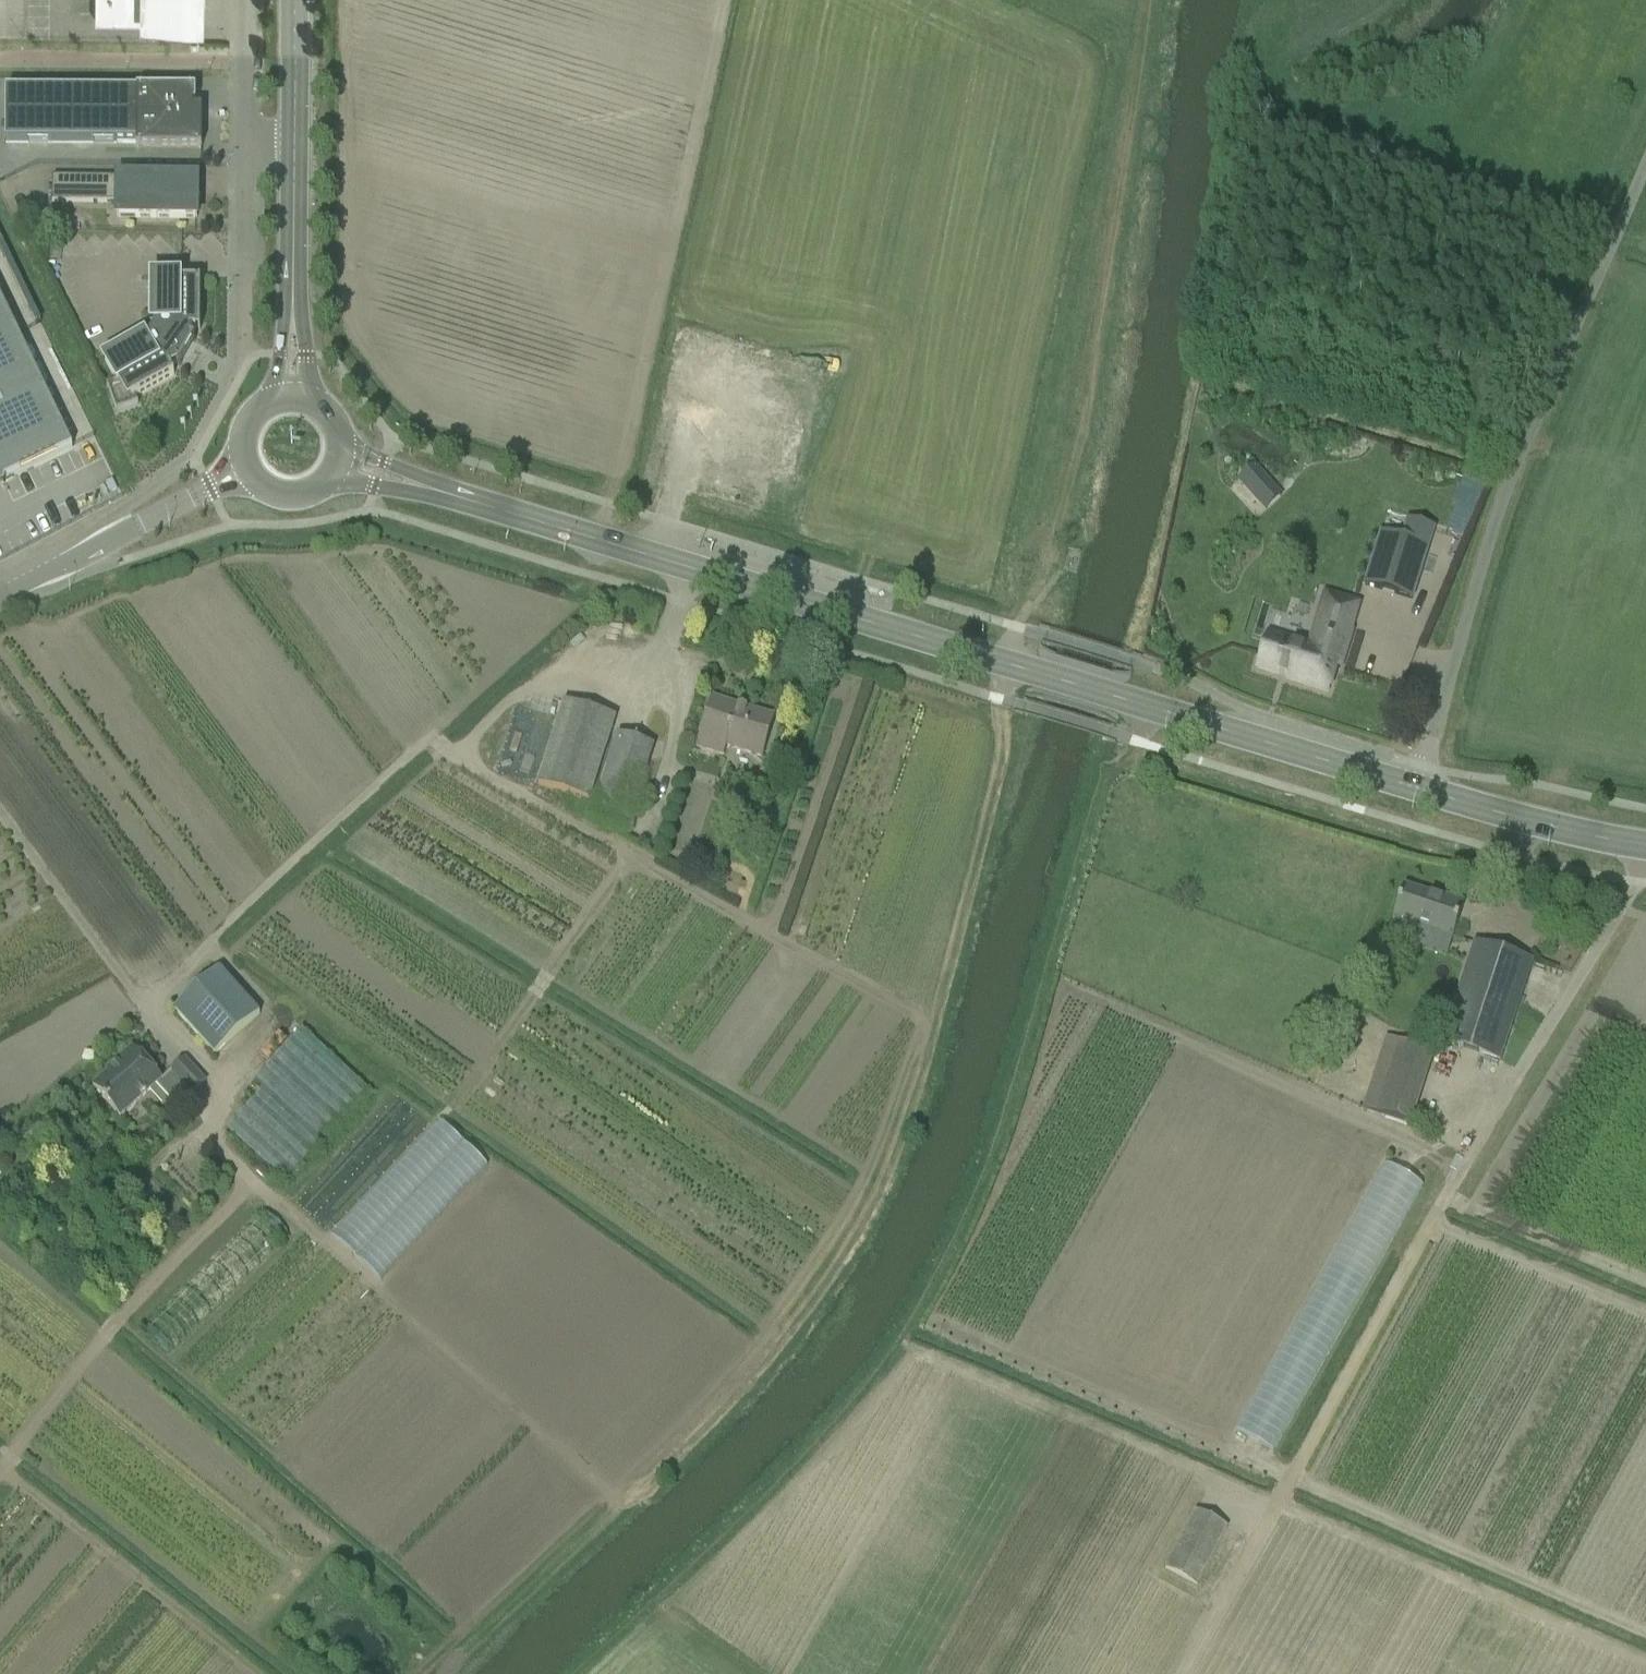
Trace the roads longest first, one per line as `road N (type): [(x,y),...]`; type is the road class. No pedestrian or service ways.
road 1 (secondary): [(1416,791),(419,486)]
road 2 (unclassified): [(1416,791),(1477,592),(1645,154)]
road 3 (tertiary): [(0,600),(245,472)]
road 4 (secondary): [(1645,845),(1416,791)]
road 5 (secondary): [(292,306),(289,141)]
road 6 (unclassified): [(245,141),(243,289)]
road 7 (secondary): [(289,141),(290,0)]
road 8 (unclassified): [(244,0),(245,141)]

